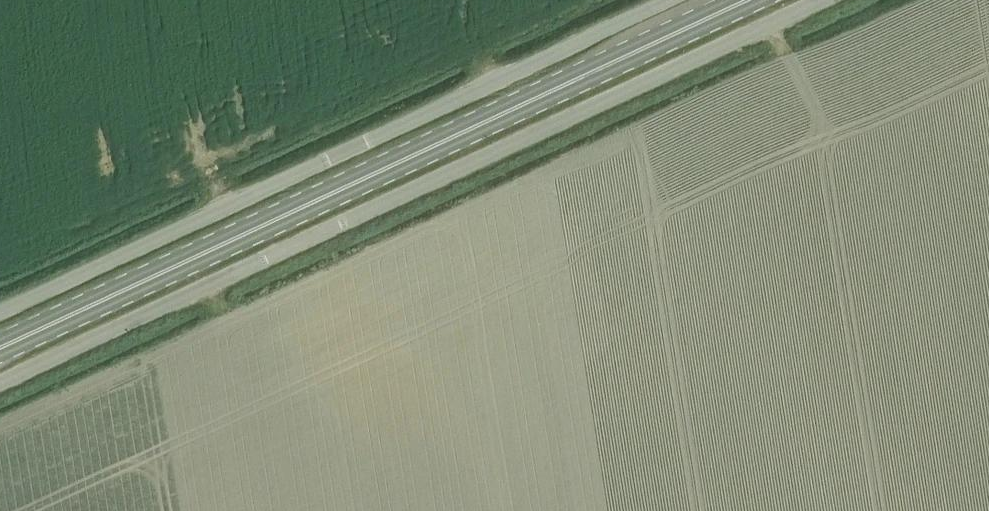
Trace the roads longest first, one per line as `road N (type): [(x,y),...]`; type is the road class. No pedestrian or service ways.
road 1 (unclassified): [(0,383),(819,0)]
road 2 (primary): [(0,348),(745,0)]
road 3 (unclassified): [(0,311),(669,0)]

